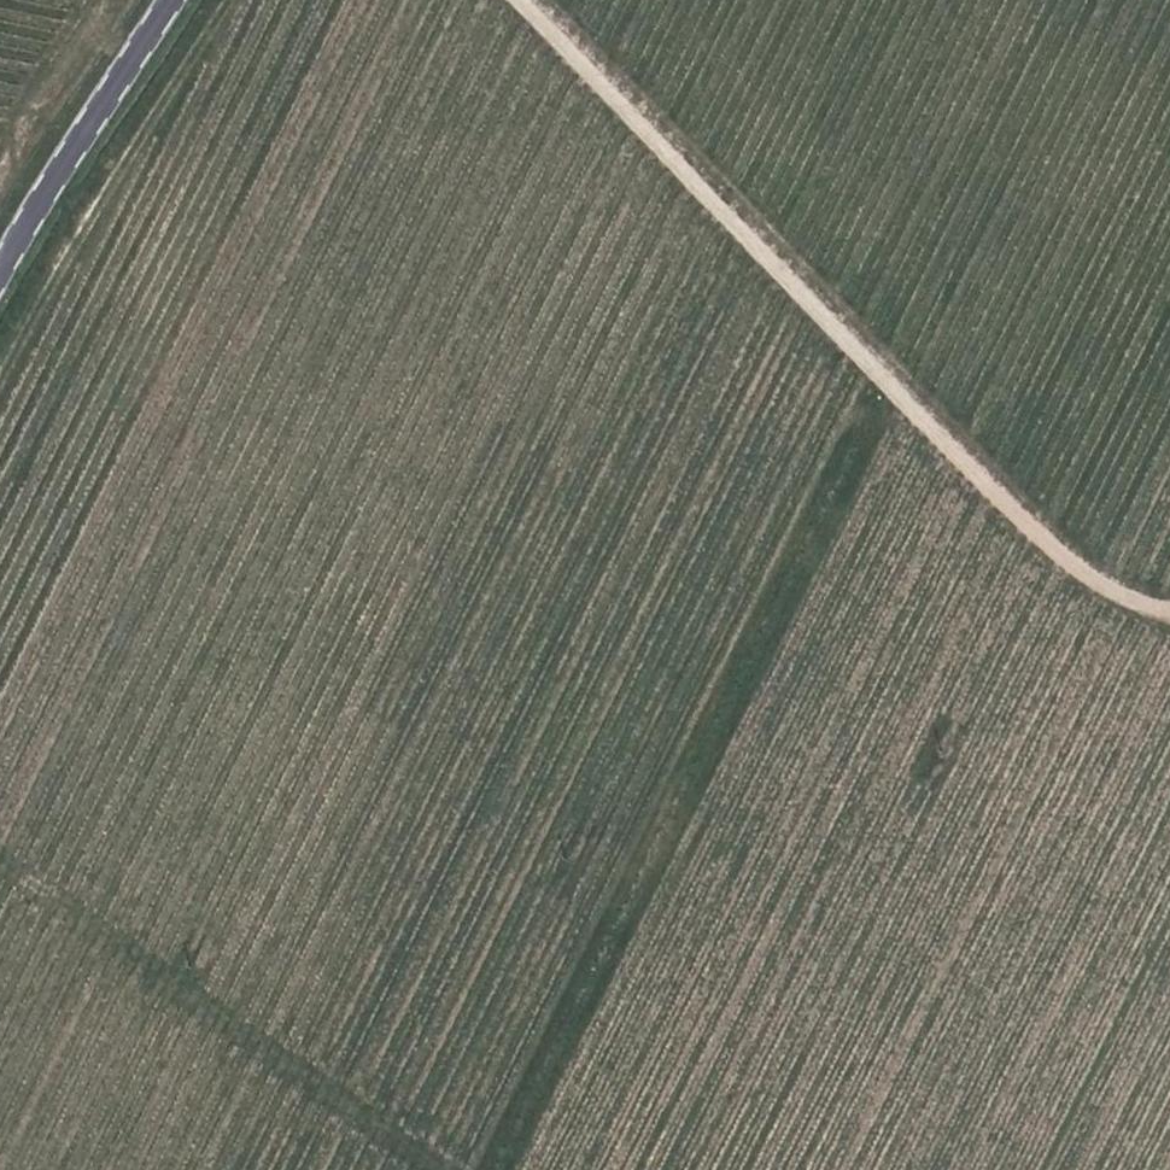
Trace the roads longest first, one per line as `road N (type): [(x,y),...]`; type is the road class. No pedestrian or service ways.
road 1 (track): [(528,0),(1042,548),(1095,590),(1169,612)]
road 2 (unclassified): [(161,0),(72,136),(0,306)]

